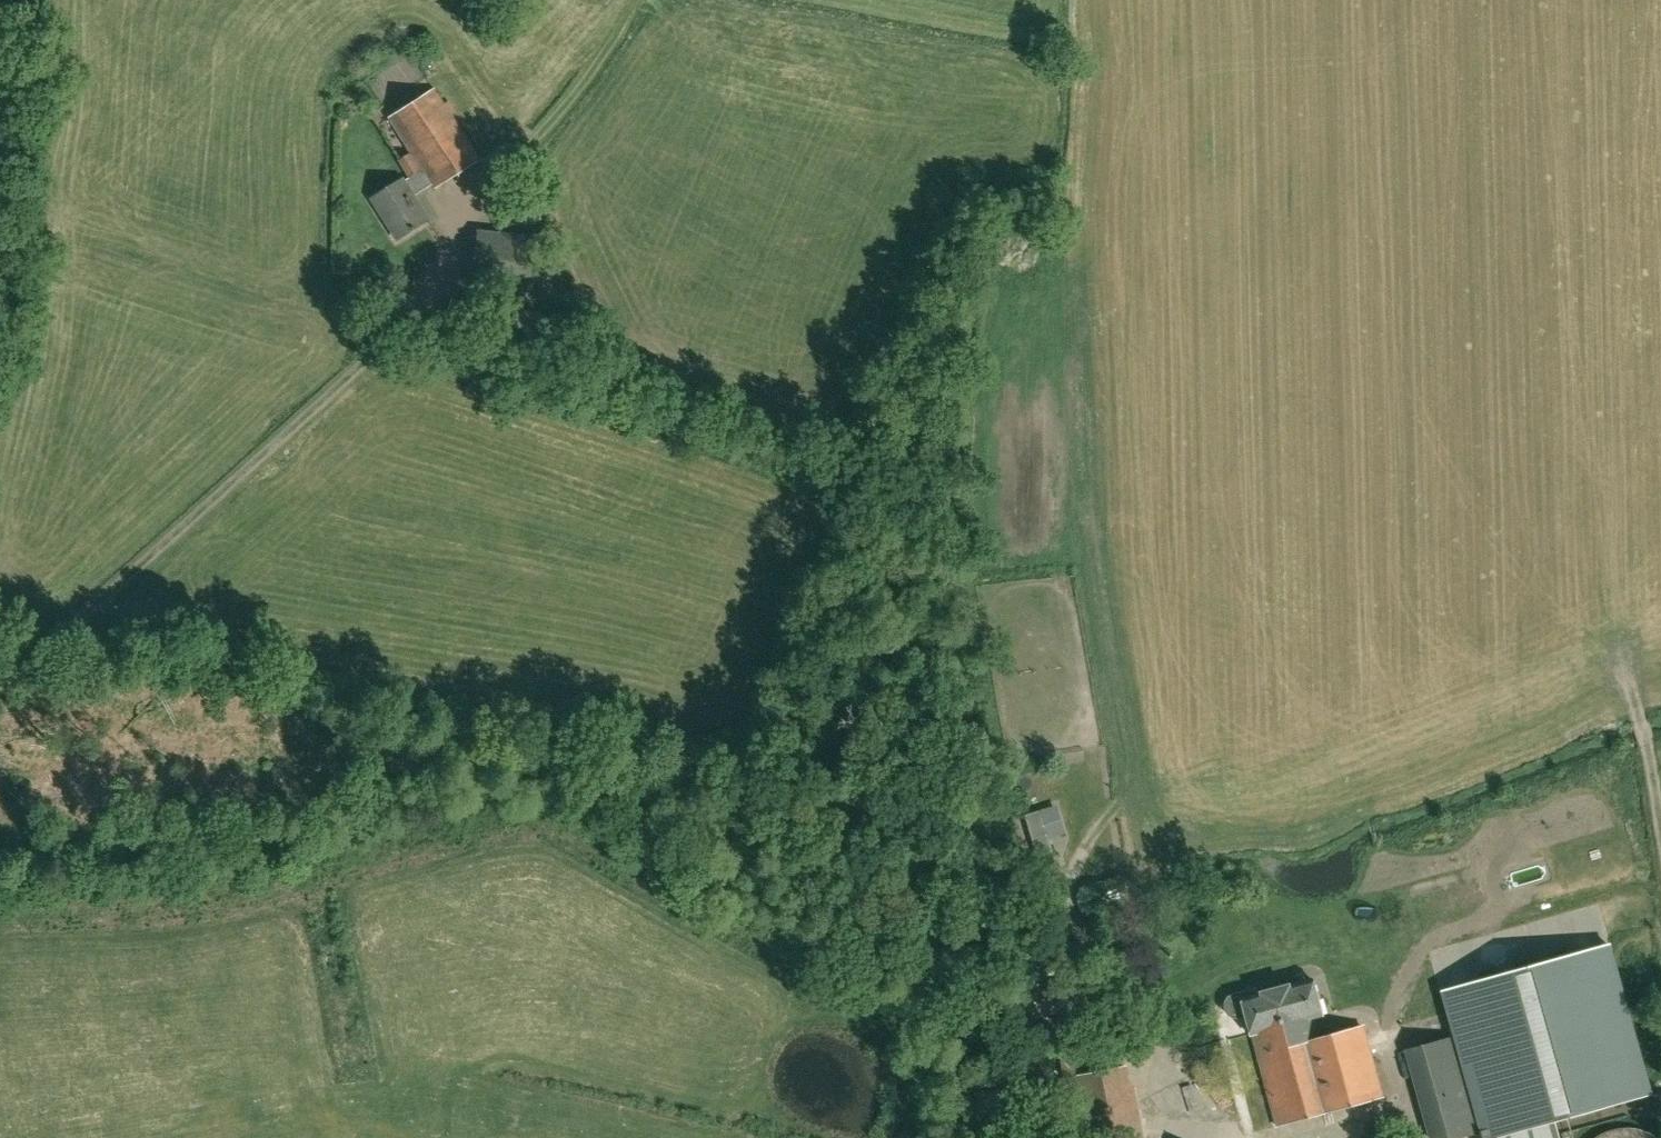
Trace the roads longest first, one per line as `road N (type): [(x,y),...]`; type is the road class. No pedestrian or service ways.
road 1 (track): [(0,682),(384,343),(451,247)]

